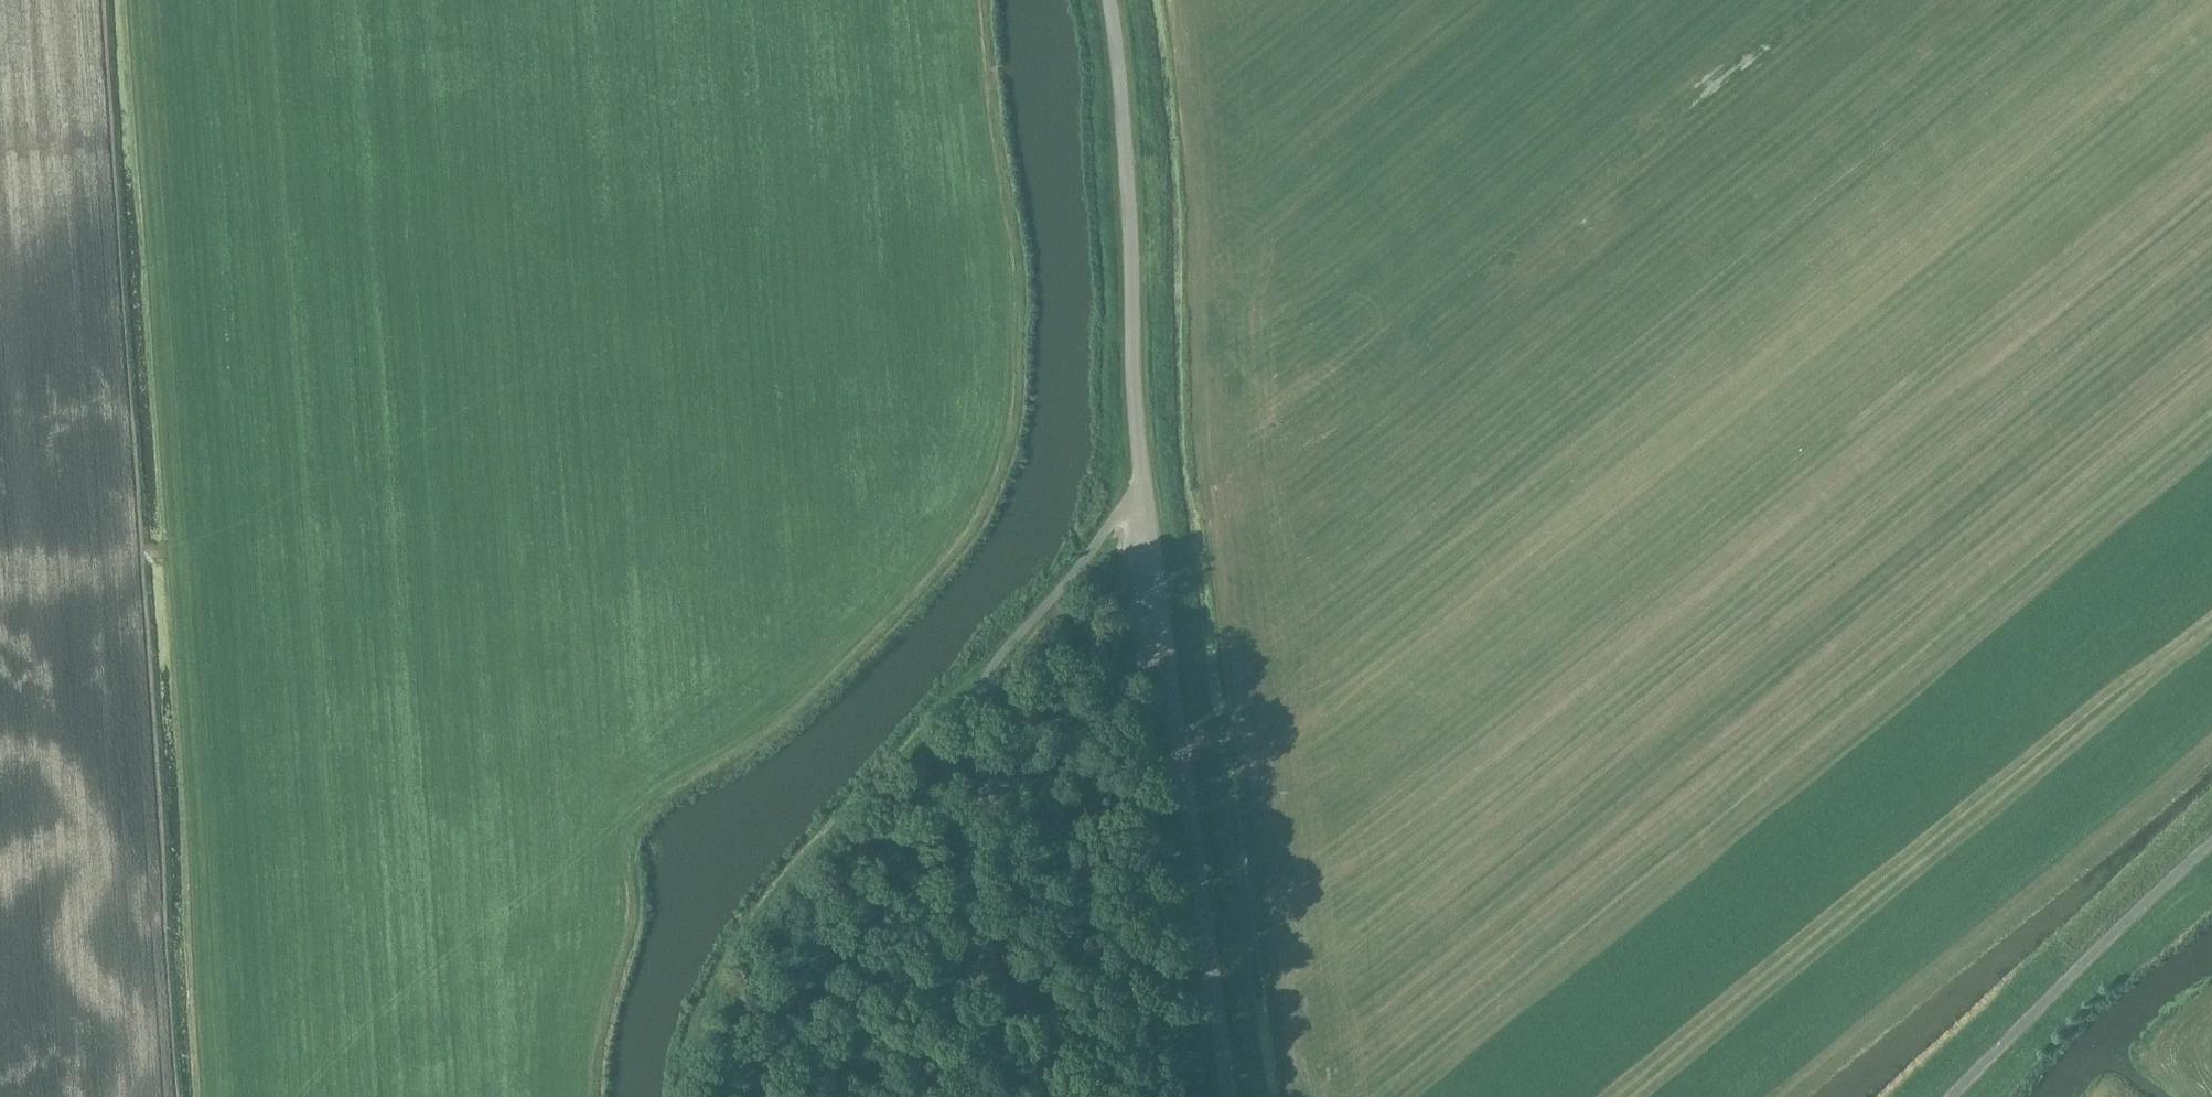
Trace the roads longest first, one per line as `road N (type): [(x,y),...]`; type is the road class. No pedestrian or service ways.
road 1 (unclassified): [(1111,0),(1146,493),(1229,1096)]

